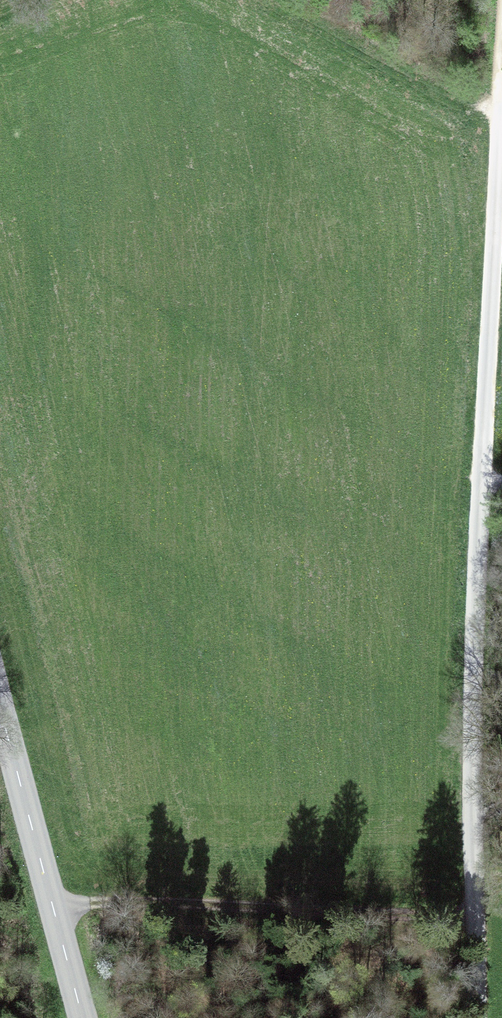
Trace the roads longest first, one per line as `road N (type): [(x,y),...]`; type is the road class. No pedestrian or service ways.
road 1 (unclassified): [(501,80),(473,682),(478,1017)]
road 2 (track): [(476,892),(53,906)]
road 3 (tertiary): [(0,704),(83,1017)]
road 4 (track): [(236,0),(499,131)]

